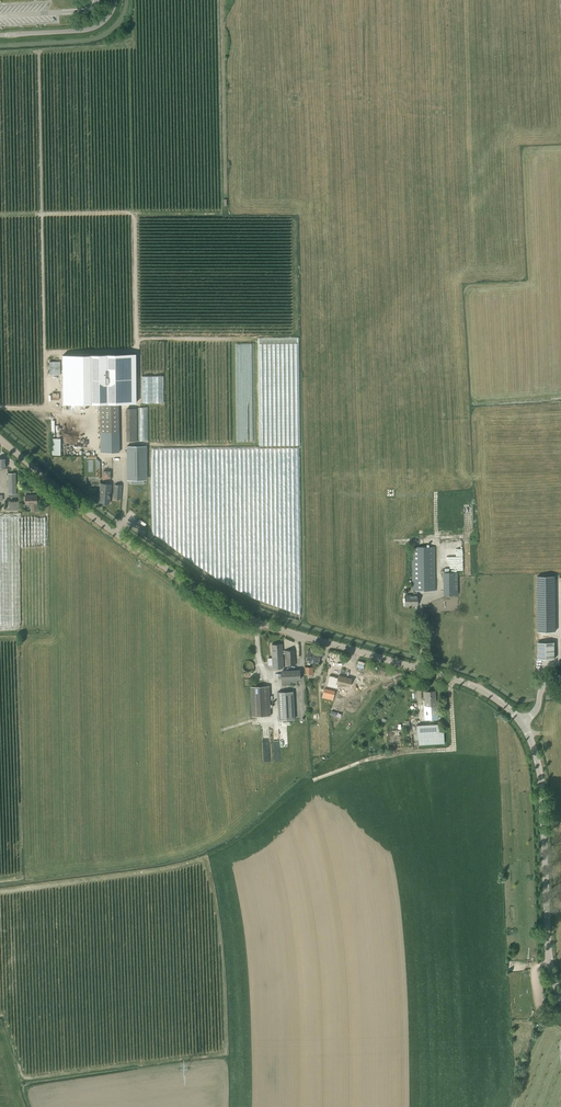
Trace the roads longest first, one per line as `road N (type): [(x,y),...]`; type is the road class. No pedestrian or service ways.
road 1 (tertiary): [(522,723),(491,695),(457,680),(223,606),(129,543),(0,438)]
road 2 (tertiary): [(560,1000),(551,959),(542,782),(522,723)]
road 3 (unclassified): [(117,0),(93,29),(0,36)]

